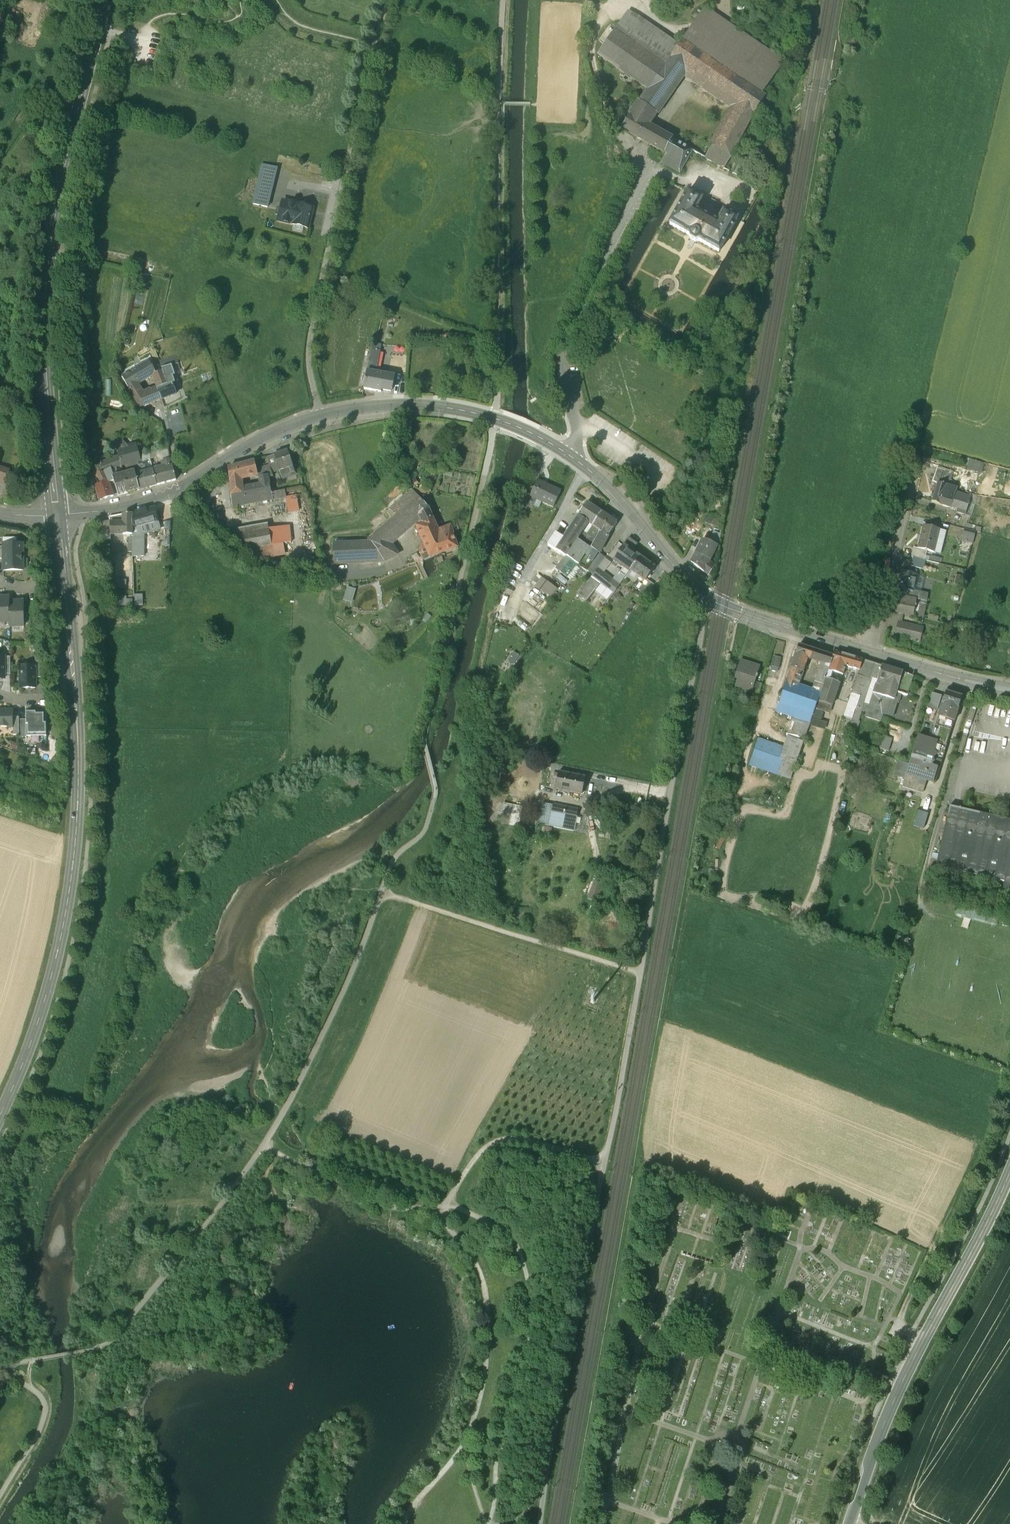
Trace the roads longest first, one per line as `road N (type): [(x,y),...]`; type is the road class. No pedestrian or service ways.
road 1 (track): [(537,1523),(705,599)]
road 2 (track): [(501,0),(493,437),(424,736)]
road 3 (tertiary): [(58,516),(78,758),(73,865),(45,1002),(0,1115)]
road 4 (tertiary): [(1009,689),(705,599),(602,480),(505,423)]
road 5 (tertiary): [(58,516),(44,352),(46,273),(106,0)]
road 6 (tertiary): [(495,421),(416,405),(322,415),(180,485),(104,511),(58,516)]
road 7 (track): [(426,754),(435,793),(424,831),(395,857),(348,980),(263,1145)]
road 8 (secondary): [(849,1523),(917,1349),(1009,1172)]
road 9 (track): [(263,1145),(108,1344),(91,1350)]
road 10 (track): [(343,187),(390,0)]
road 11 (track): [(48,1357),(12,1368),(46,1409),(0,1492)]

